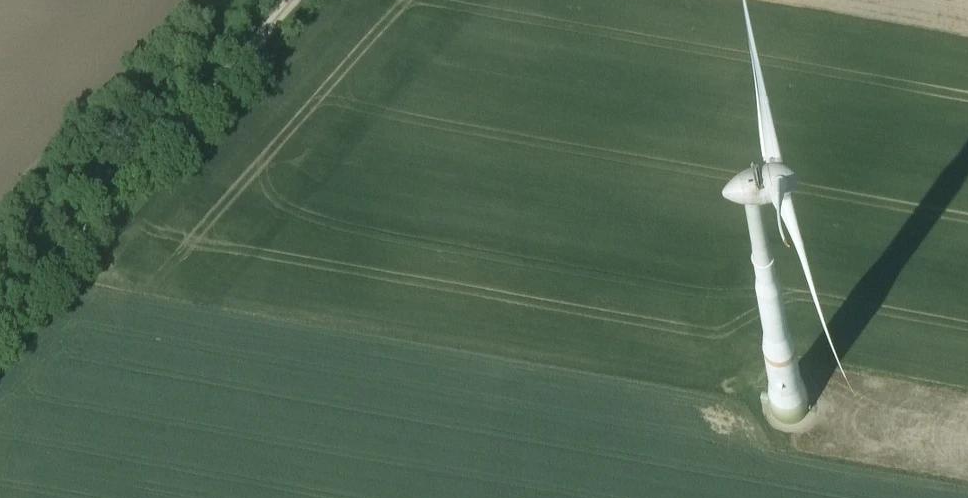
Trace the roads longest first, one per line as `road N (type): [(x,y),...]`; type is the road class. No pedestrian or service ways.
road 1 (track): [(304,0),(0,341)]

